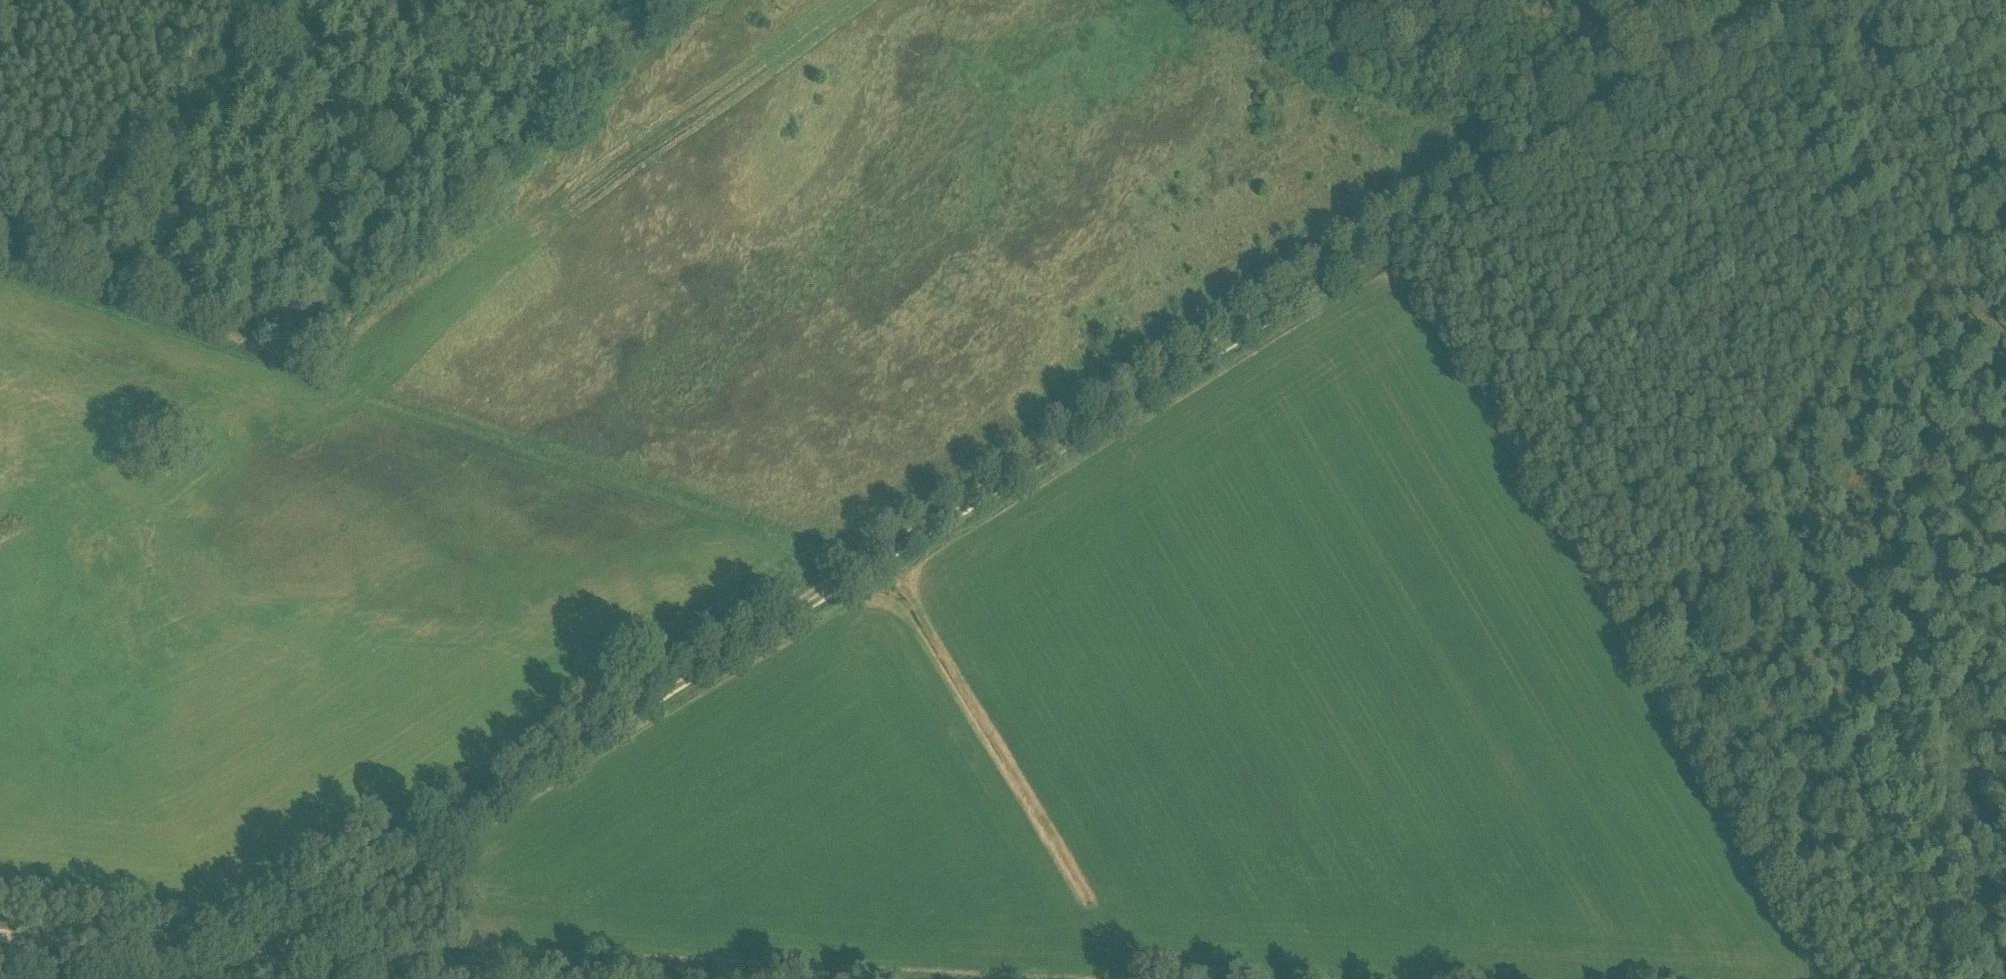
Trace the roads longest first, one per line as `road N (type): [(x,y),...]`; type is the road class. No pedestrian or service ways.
road 1 (track): [(1684,56),(222,954)]
road 2 (unclassified): [(649,978),(222,954)]
road 3 (track): [(0,926),(222,954)]

